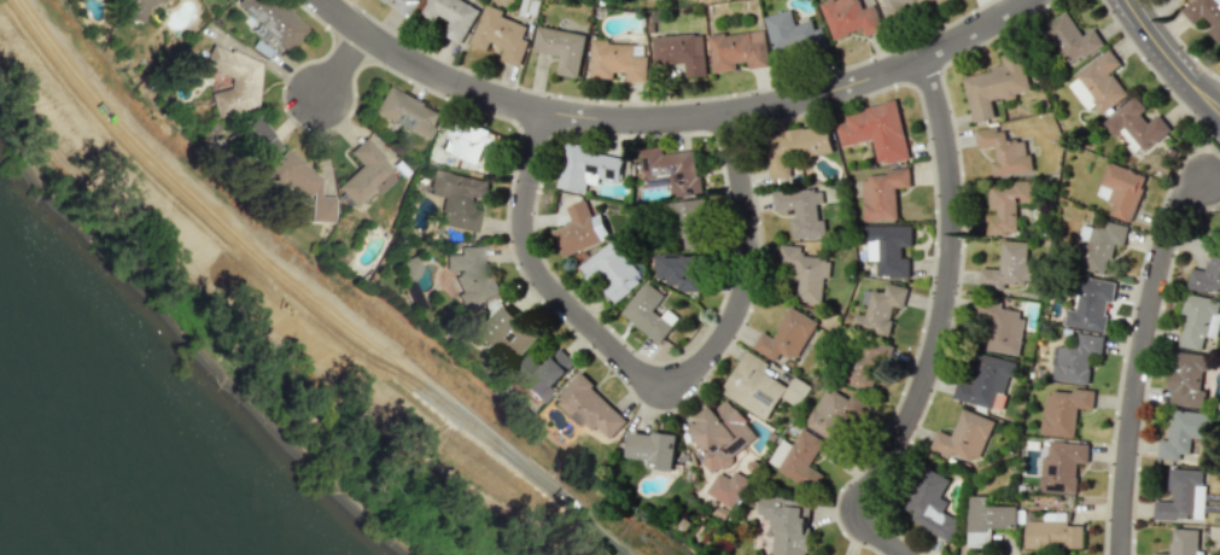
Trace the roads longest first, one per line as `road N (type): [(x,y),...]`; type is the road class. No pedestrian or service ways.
road 1 (residential): [(322,0),(405,62),(479,95),(543,112),(630,121),(782,104),(920,58),(1021,0)]
road 2 (residential): [(543,112),(525,215),(529,252),(548,286),(630,363),(664,375),(693,369),(712,354),(745,290),(748,241),(731,113)]
road 3 (residential): [(920,58),(946,157),(947,269),(907,417),(852,514),(902,554)]
road 4 (residential): [(1206,181),(1174,205),(1145,309),(1125,437),(1117,554)]

